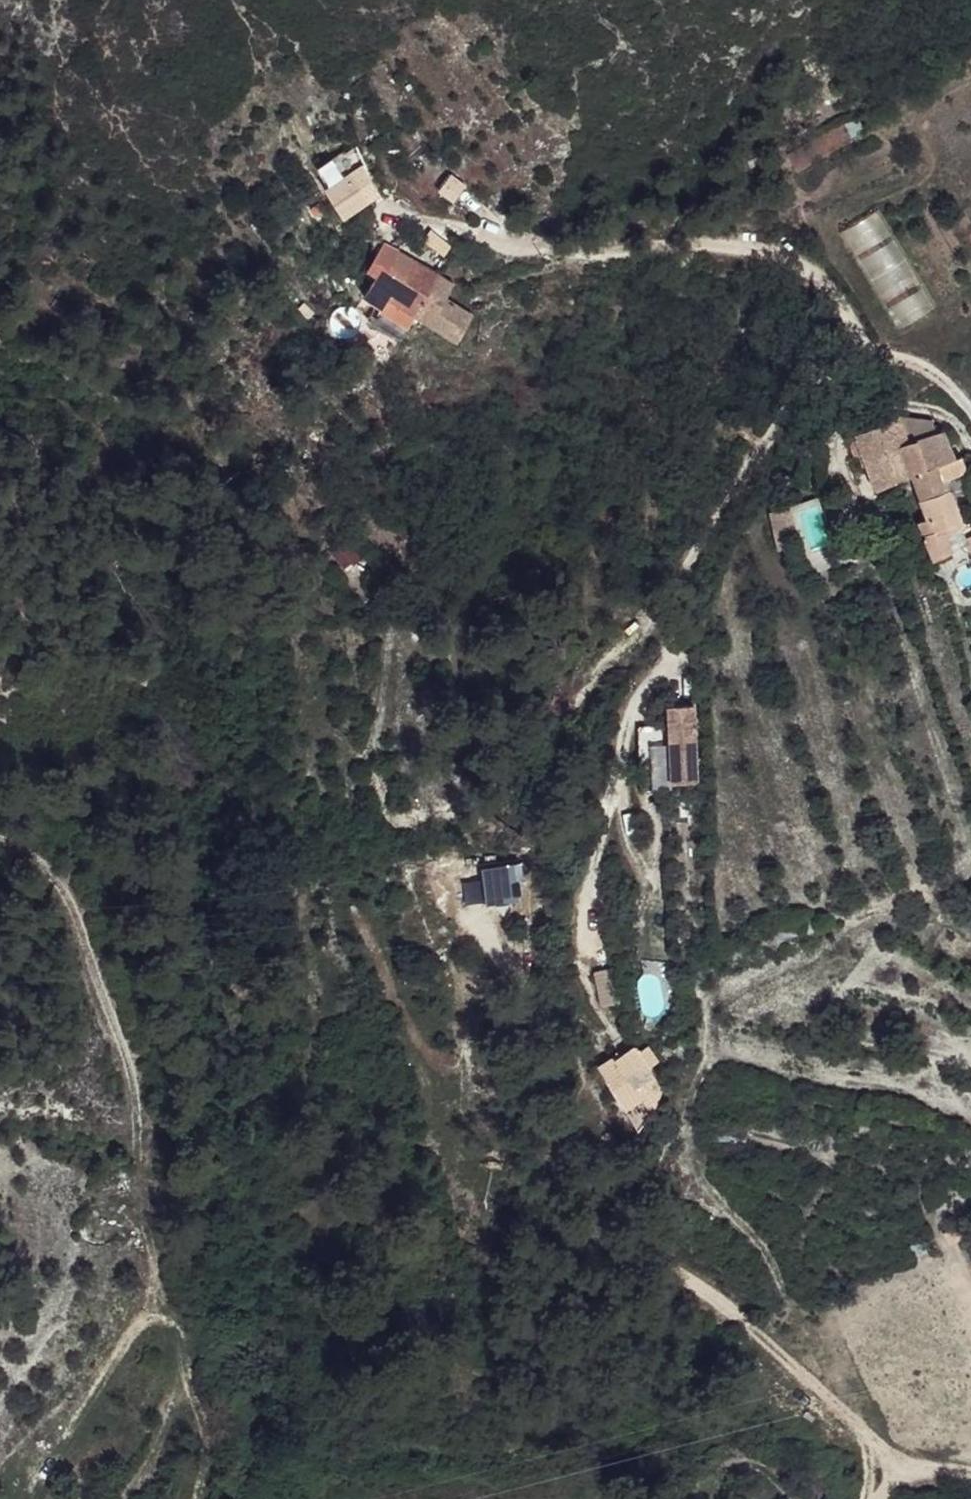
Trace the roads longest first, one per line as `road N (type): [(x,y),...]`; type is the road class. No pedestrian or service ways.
road 1 (track): [(878,358),(842,367),(788,405),(691,580),(570,708),(544,760),(423,822),(402,823),(388,812),(381,777),(391,633),(365,595)]

